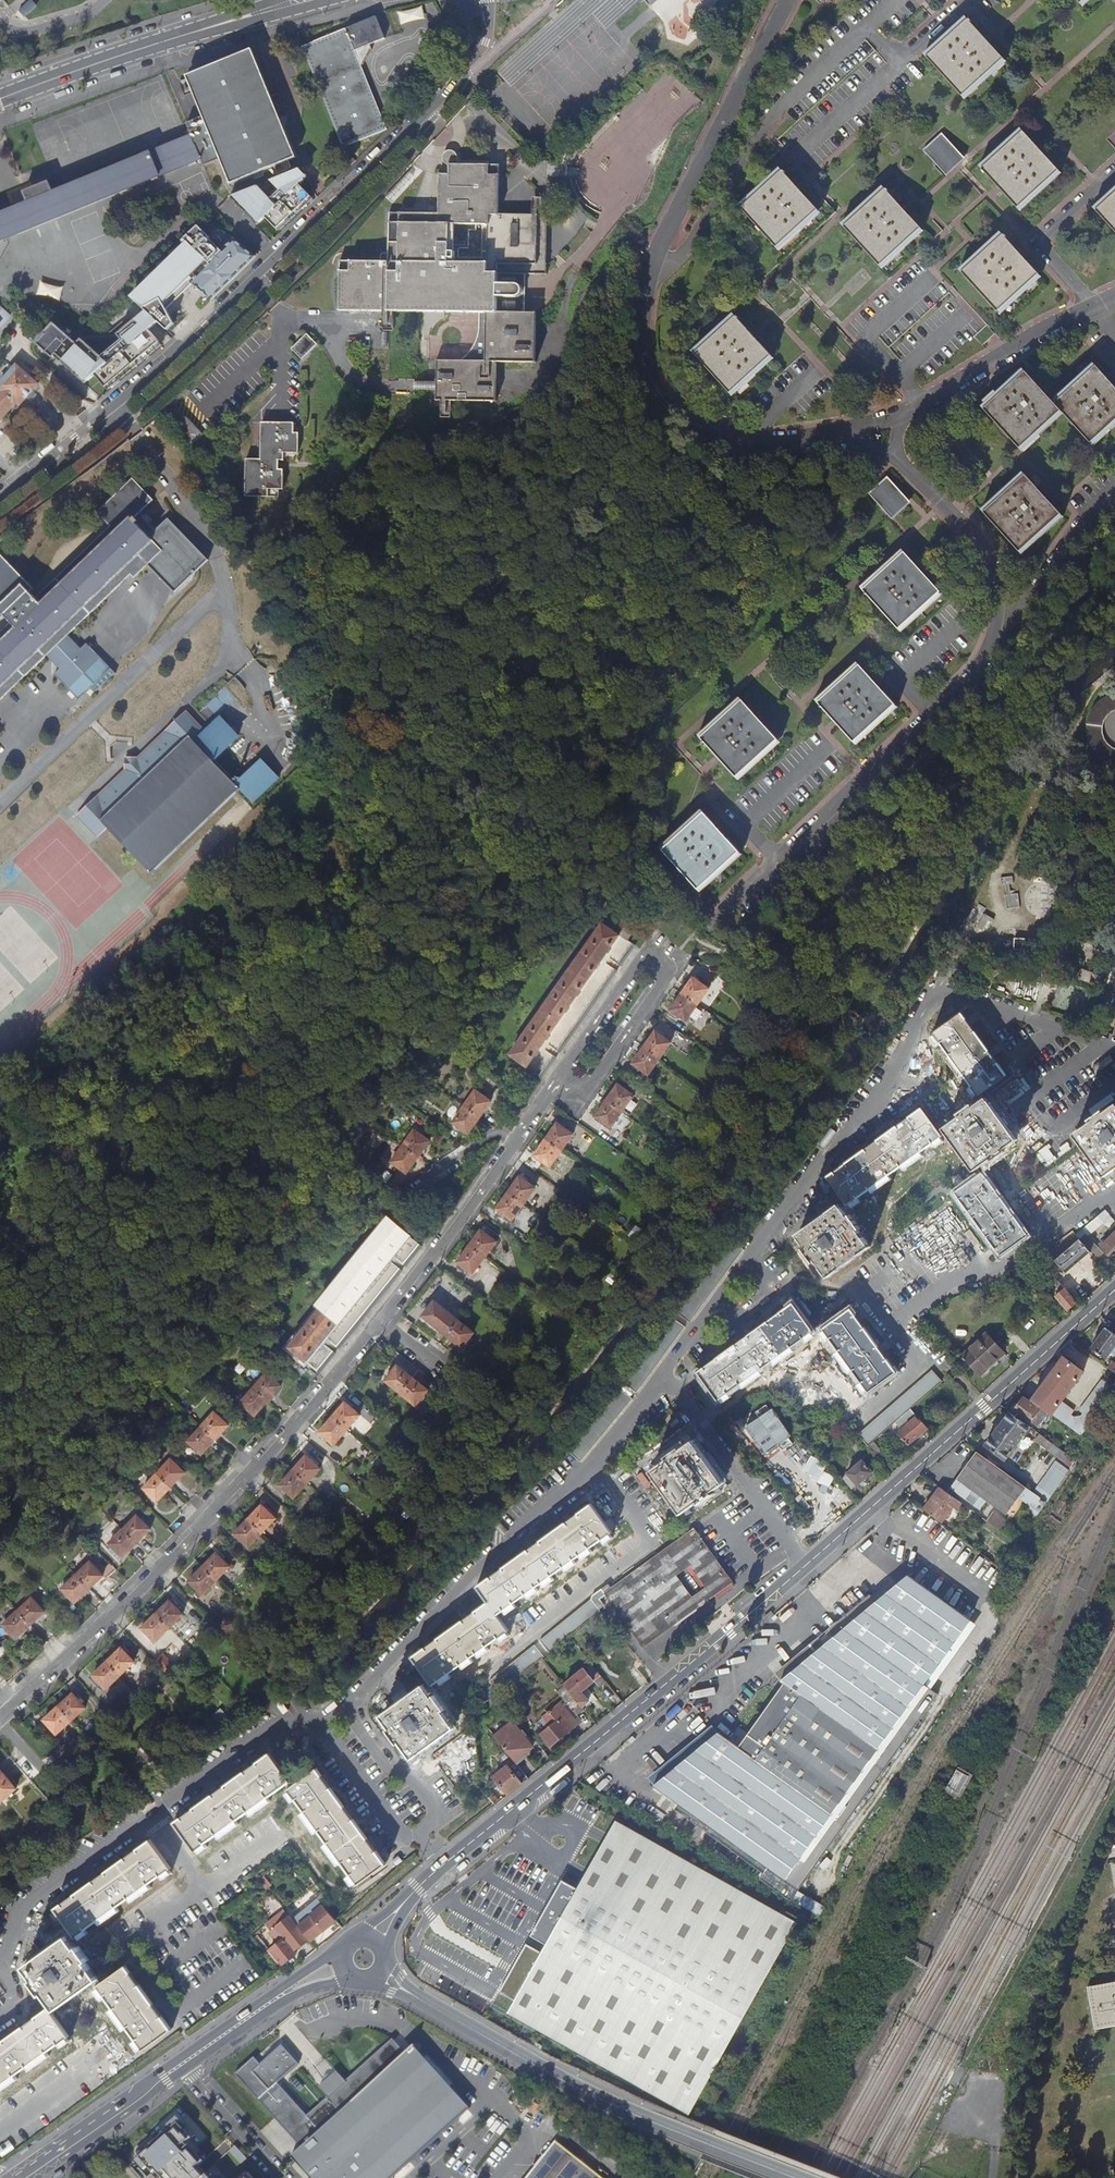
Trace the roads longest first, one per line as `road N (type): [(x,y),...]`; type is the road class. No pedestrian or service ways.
road 1 (secondary): [(486,0),(486,43),(443,98),(206,326),(0,498)]
road 2 (residential): [(663,1373),(899,1066),(935,998),(967,997),(1114,1049)]
road 3 (residential): [(789,0),(657,260),(642,357),(653,389),(675,413),(732,440),(844,434)]
road 4 (residential): [(715,919),(961,688),(990,645),(998,609),(986,552),(901,463)]
road 5 (tertiary): [(805,1566),(443,1865),(376,1934)]
road 6 (residential): [(382,1320),(159,1572),(0,1716)]
road 7 (residential): [(345,1710),(594,1462),(663,1373)]
road 8 (residential): [(387,1975),(584,2092),(794,2177)]
road 9 (track): [(290,776),(290,795),(0,1071)]
road 10 (tertiary): [(1114,1289),(805,1566)]
road 11 (residential): [(322,1723),(259,1735),(43,1891),(23,1910),(0,1959)]
road 12 (residential): [(322,1723),(405,1839),(422,1837),(438,1813),(414,1778),(387,1767),(345,1710)]
road 13 (primary): [(280,6),(0,99)]
road 14 (residential): [(899,415),(1114,295)]
road 15 (residential): [(526,1127),(382,1320)]
road 16 (residential): [(663,1373),(805,1566)]
road 17 (tertiary): [(181,2065),(18,2177)]
road 18 (residential): [(671,971),(647,953),(552,1090)]
road 19 (residential): [(552,1090),(577,1107),(671,971)]
road 20 (residential): [(283,2177),(181,2065)]
road 21 (residential): [(526,1127),(499,1134),(417,1181)]

